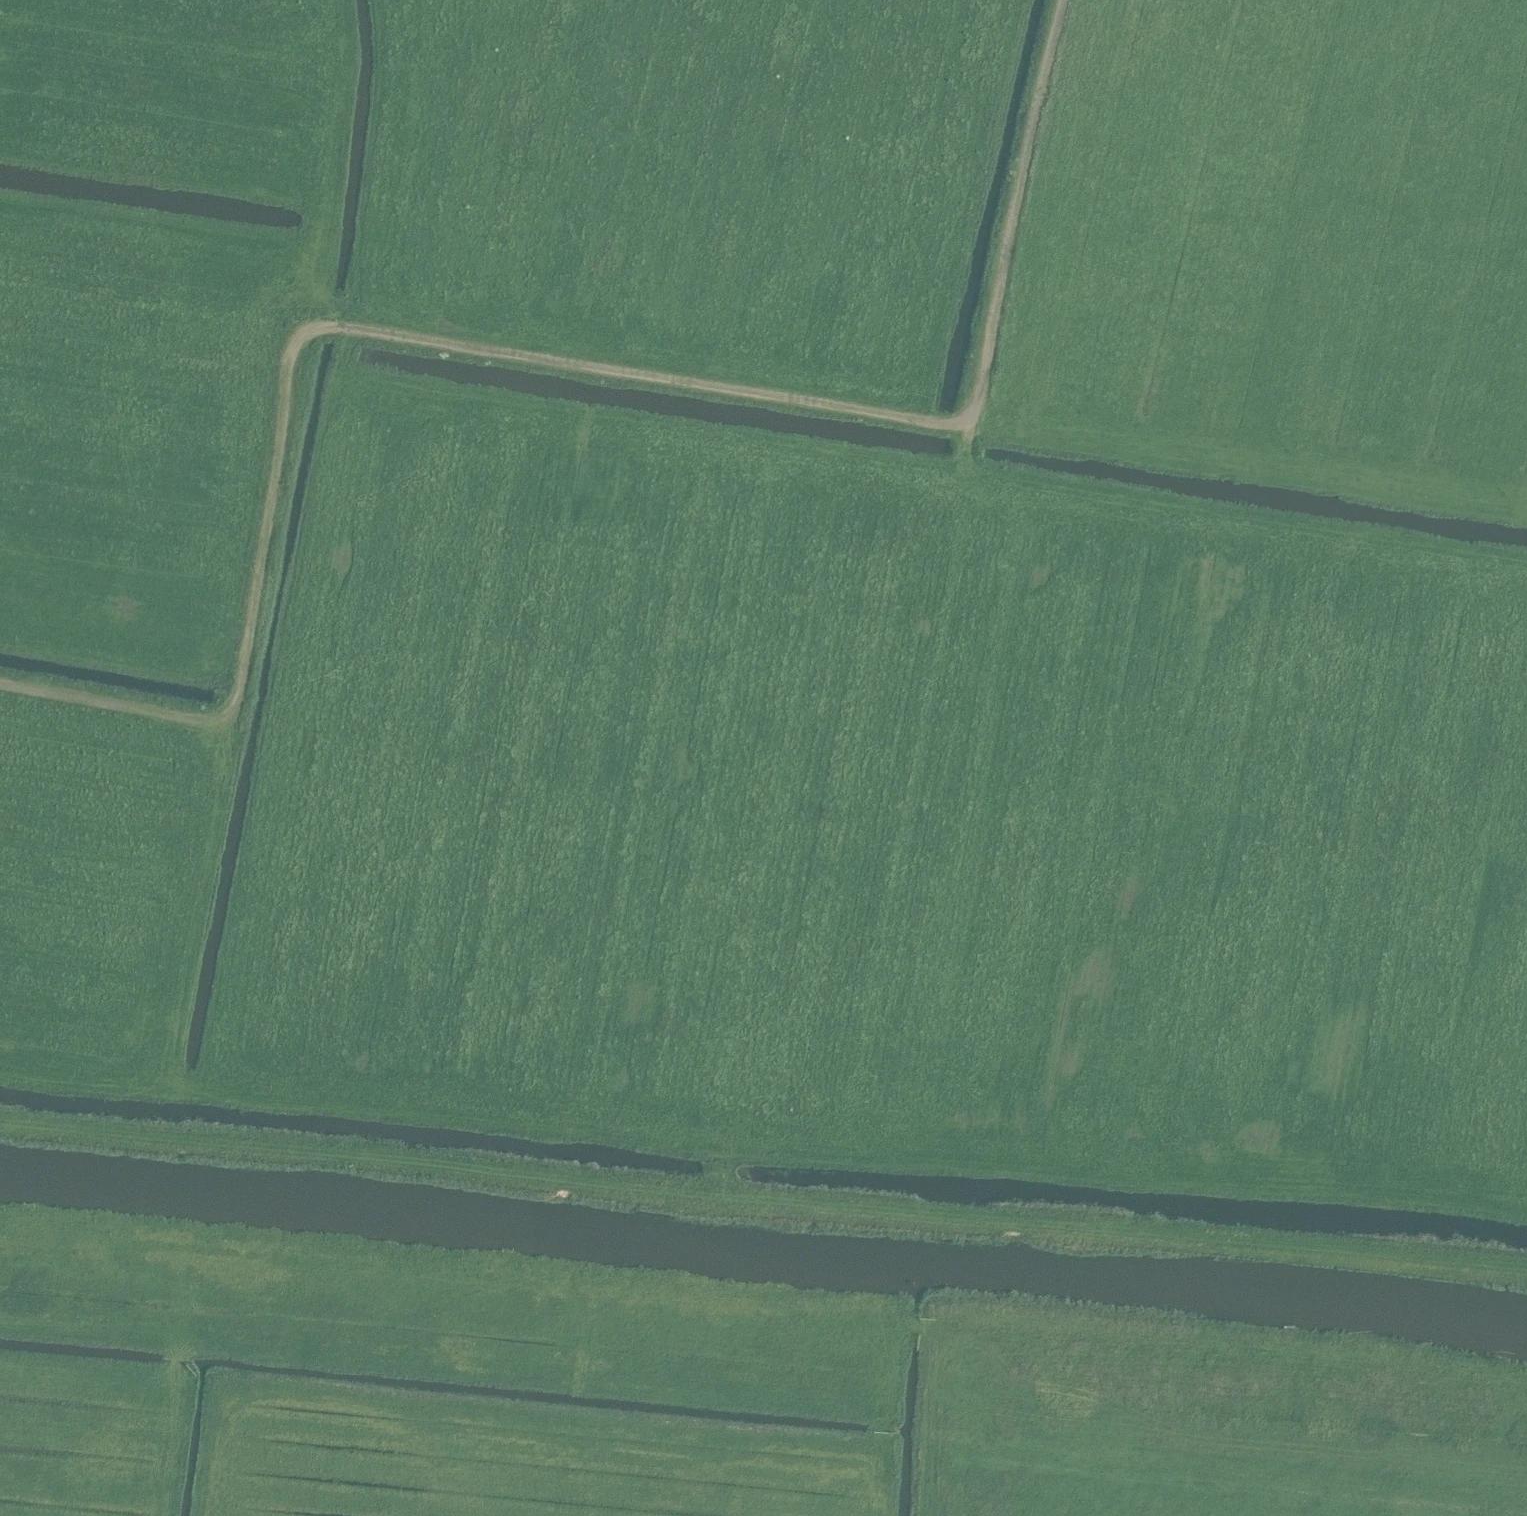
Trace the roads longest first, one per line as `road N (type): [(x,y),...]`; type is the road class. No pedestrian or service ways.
road 1 (track): [(970,419),(946,423),(313,329),(292,353),(236,711),(211,719),(0,681)]
road 2 (track): [(1063,0),(970,419)]

